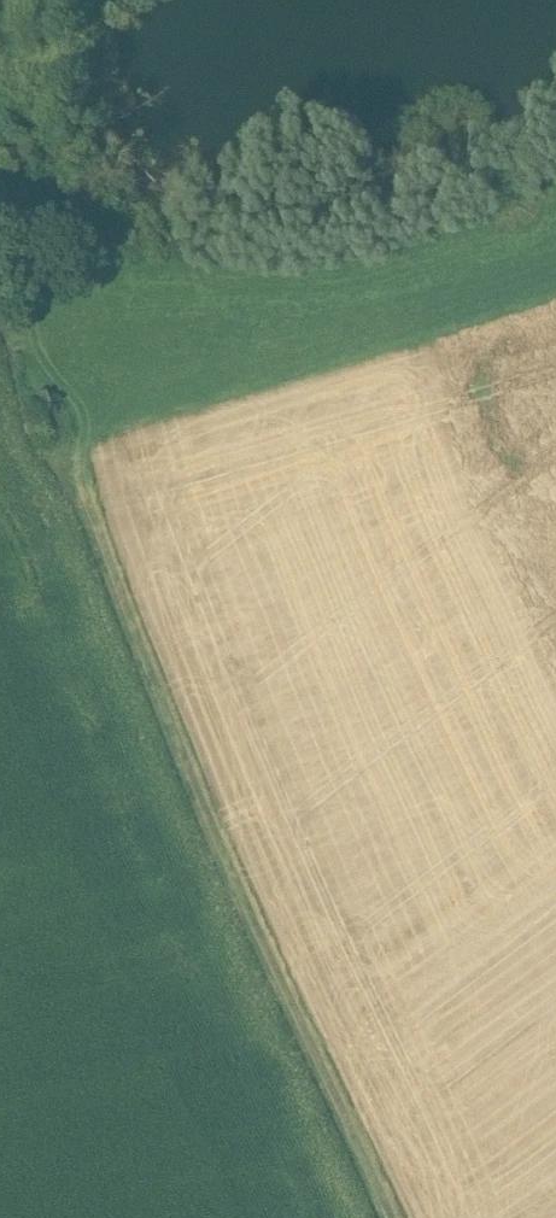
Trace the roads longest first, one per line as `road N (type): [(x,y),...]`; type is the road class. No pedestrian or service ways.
road 1 (track): [(394,1217),(220,852),(60,422),(92,345)]

